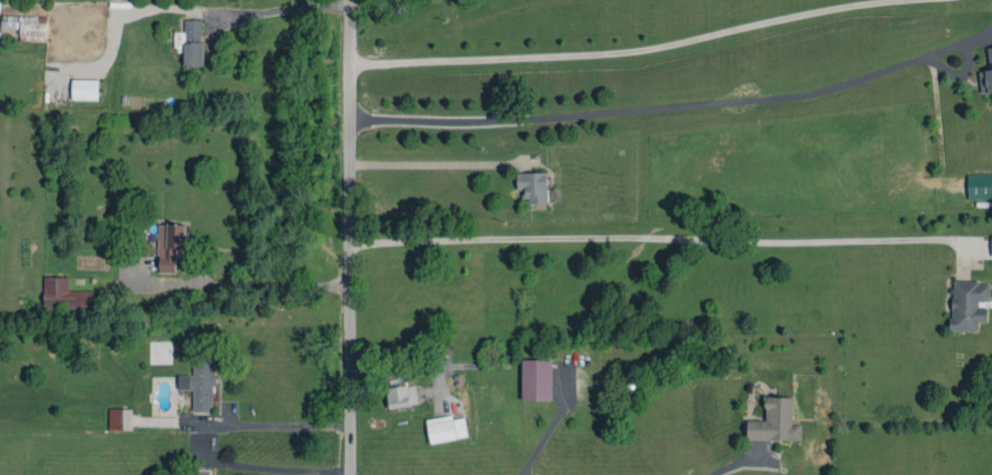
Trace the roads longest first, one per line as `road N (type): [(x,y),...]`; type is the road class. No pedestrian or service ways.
road 1 (residential): [(348,0),(348,474)]

